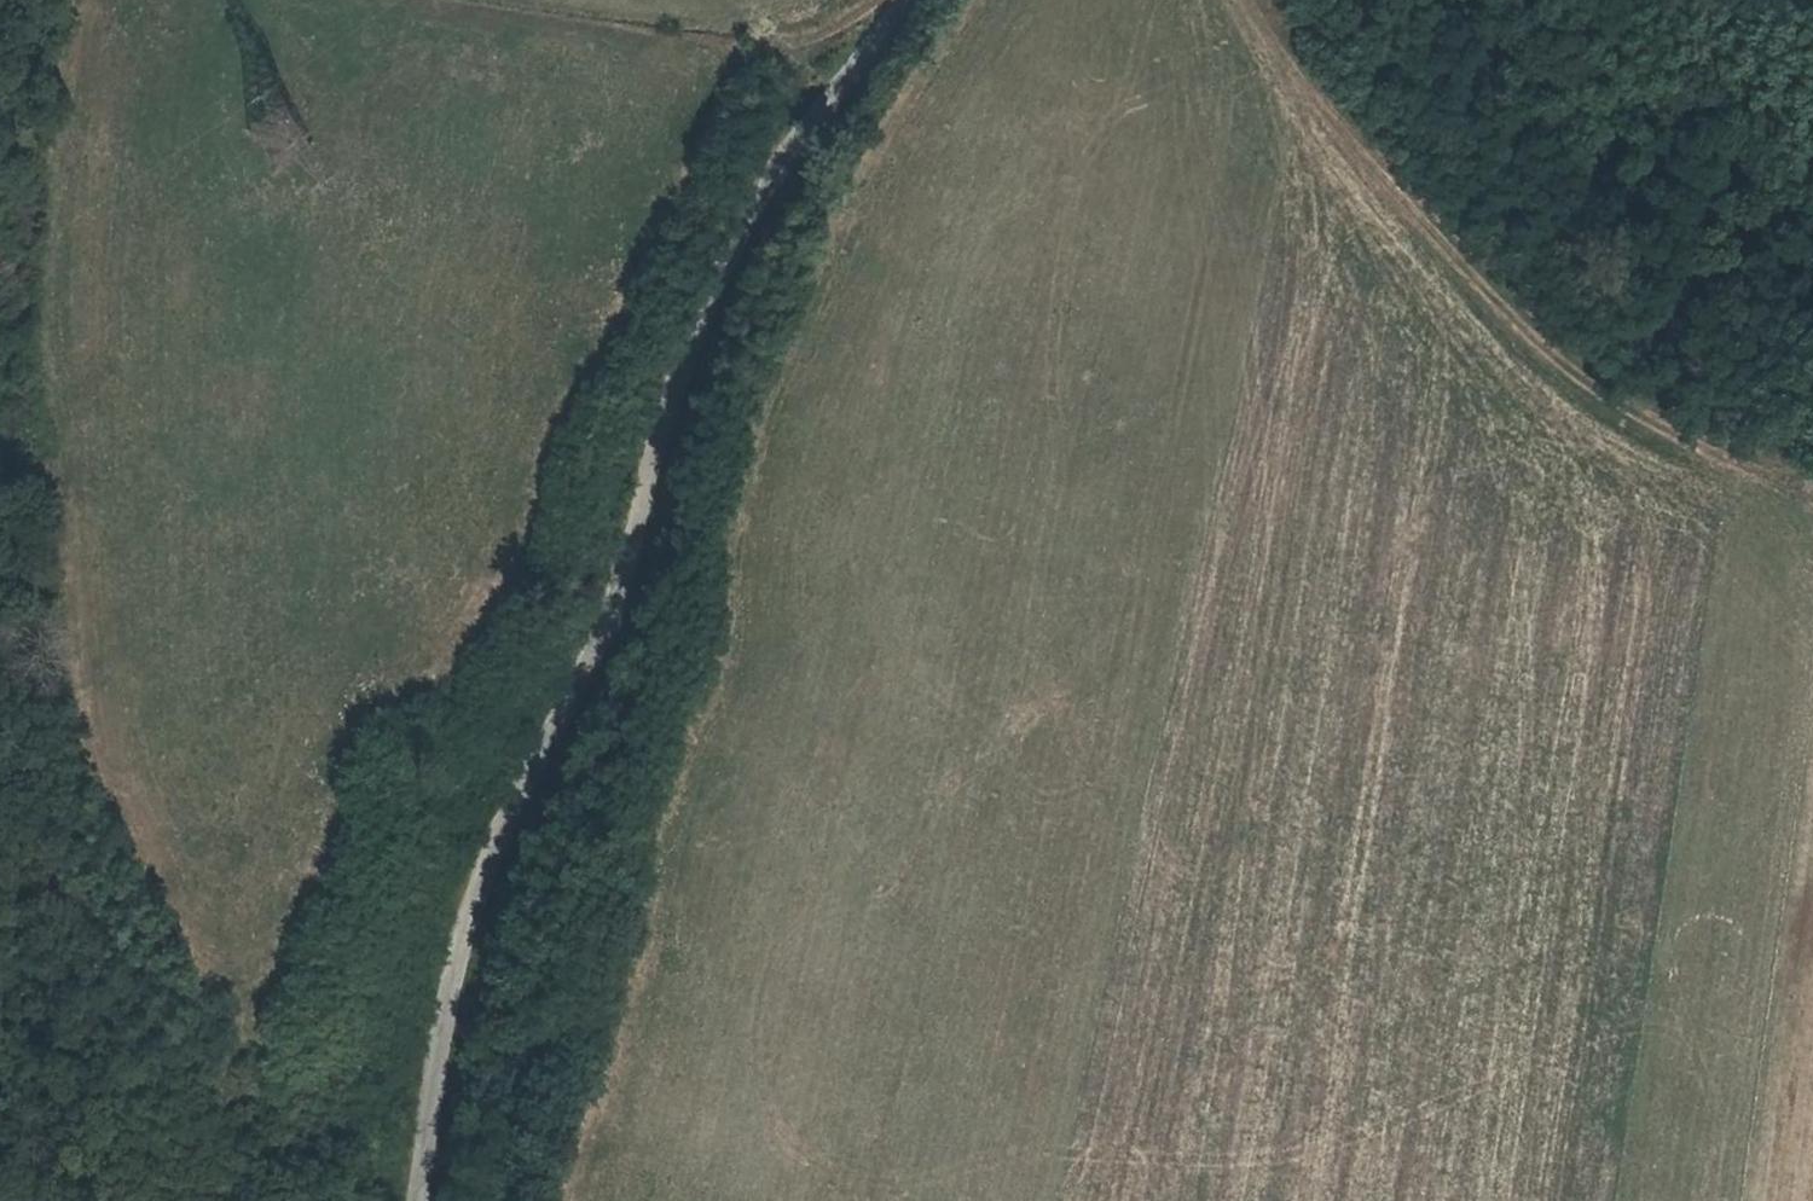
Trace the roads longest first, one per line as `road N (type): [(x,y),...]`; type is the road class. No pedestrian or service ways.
road 1 (unclassified): [(901,0),(763,193),(684,369),(626,582),(493,852),(442,1058),(421,1200)]
road 2 (track): [(1258,0),(1324,105),(1526,322)]

